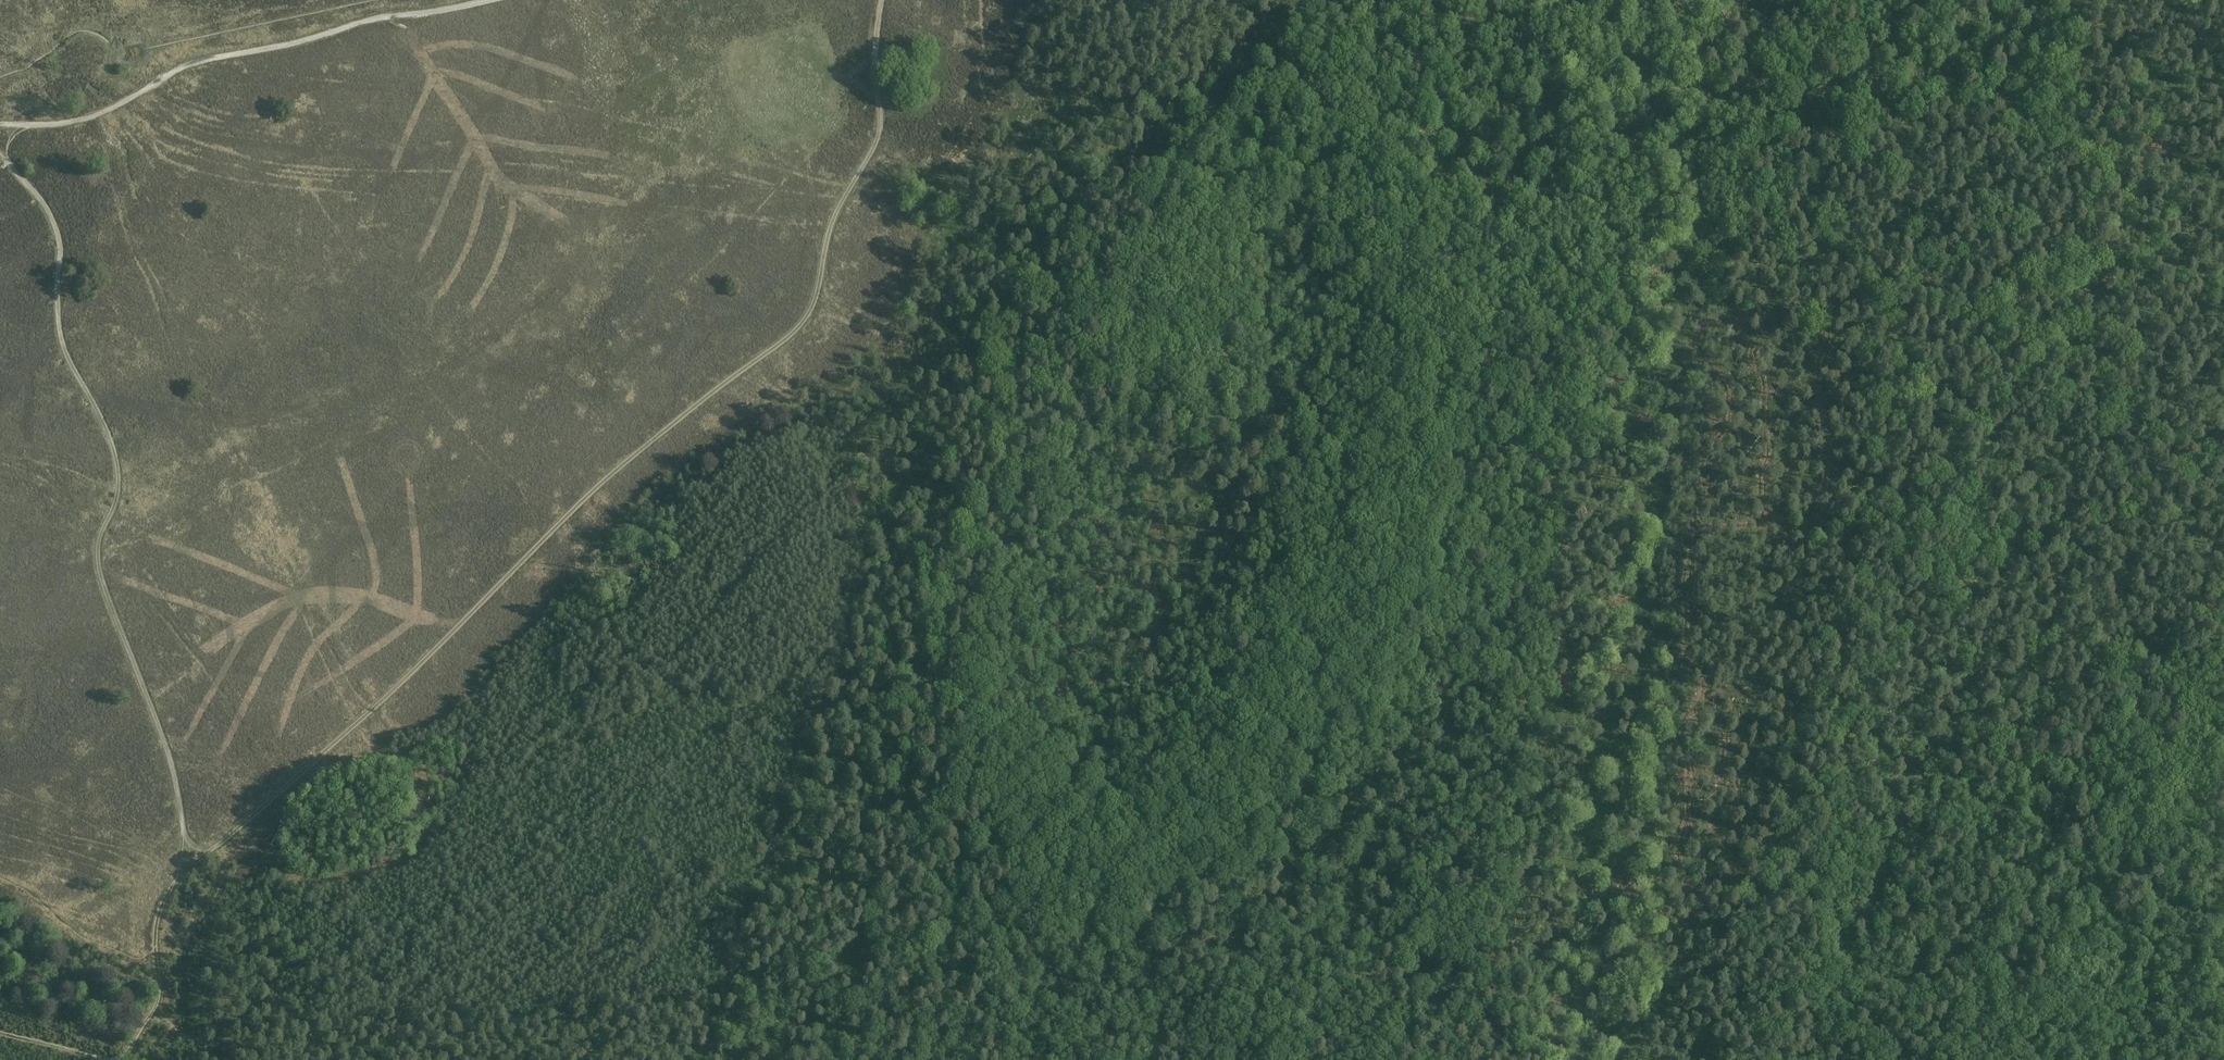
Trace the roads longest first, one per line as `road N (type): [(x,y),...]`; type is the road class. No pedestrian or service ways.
road 1 (track): [(0,155),(44,202),(59,234),(61,341),(106,425),(117,470),(100,573),(197,860)]
road 2 (track): [(493,0),(394,12),(200,59),(83,118),(0,127)]

